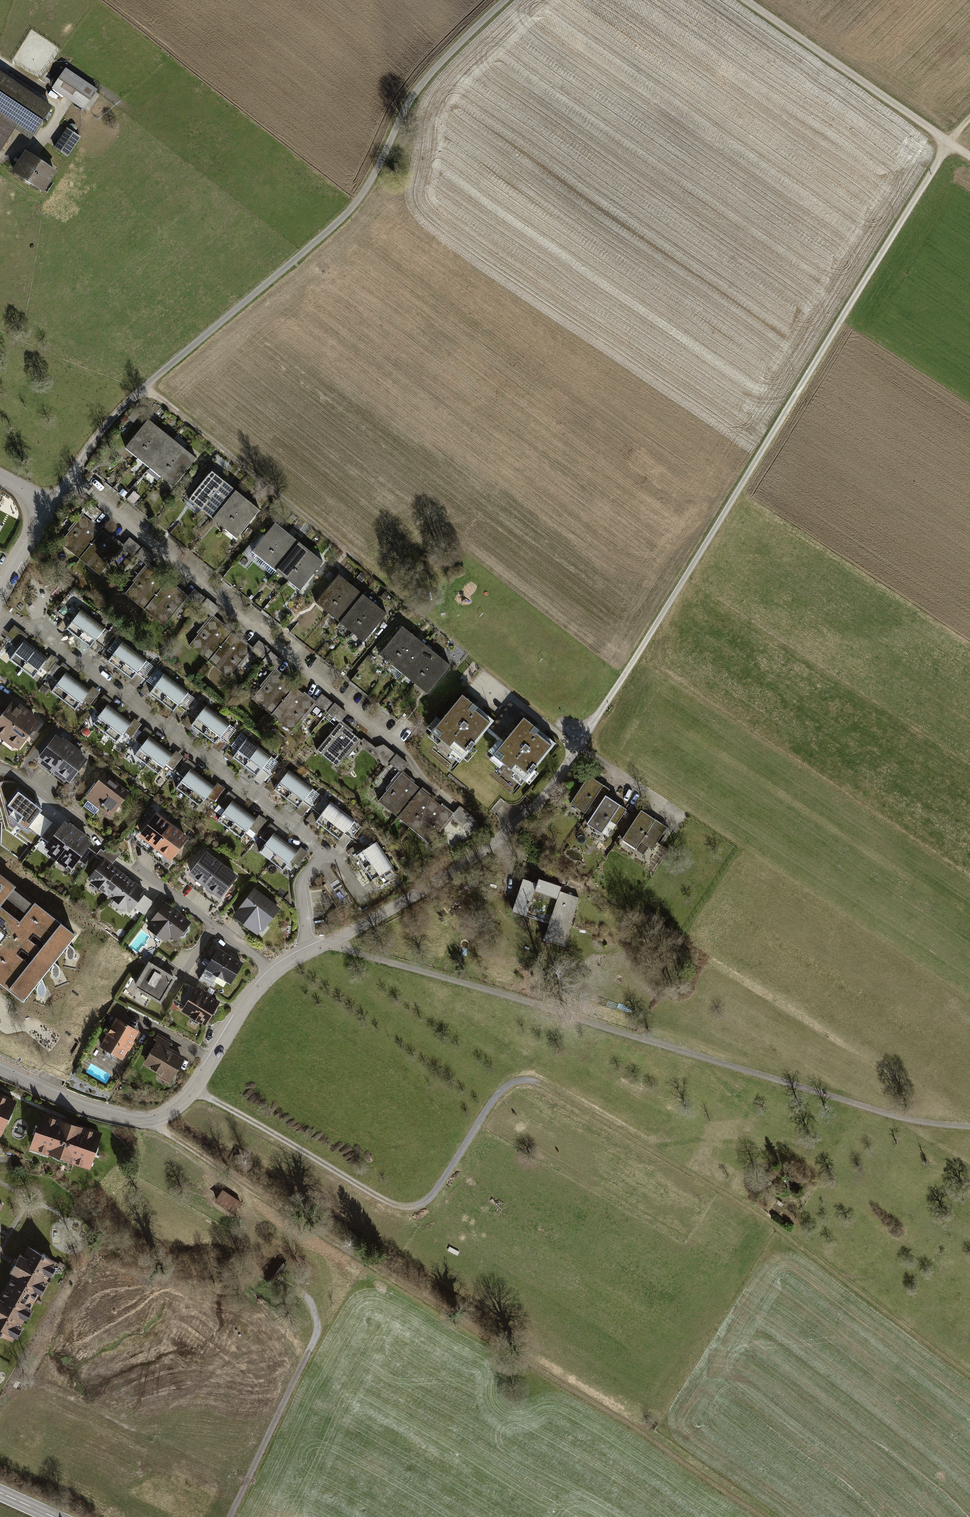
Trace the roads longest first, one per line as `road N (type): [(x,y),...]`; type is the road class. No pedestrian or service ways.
road 1 (track): [(194,1089),(388,1202),(414,1206),(435,1191),(499,1091),(514,1081),(539,1082),(781,1230),(969,1374)]
road 2 (track): [(581,745),(969,118)]
road 3 (track): [(765,1516),(633,1425),(146,1120)]
road 4 (track): [(969,1128),(891,1115),(327,944)]
road 5 (track): [(145,386),(350,209),(408,100),(505,0)]
road 6 (residential): [(73,473),(436,766)]
road 7 (residential): [(0,616),(21,621),(323,851)]
road 8 (residential): [(0,1072),(86,1109),(157,1118),(194,1089),(255,993),(306,953)]
road 9 (residential): [(306,953),(500,838),(540,804),(581,745)]
road 10 (track): [(145,386),(377,575)]
road 11 (unclassified): [(748,0),(969,157)]
road 12 (track): [(230,1516),(316,1334)]
road 13 (track): [(0,157),(35,146),(63,107),(0,64)]

